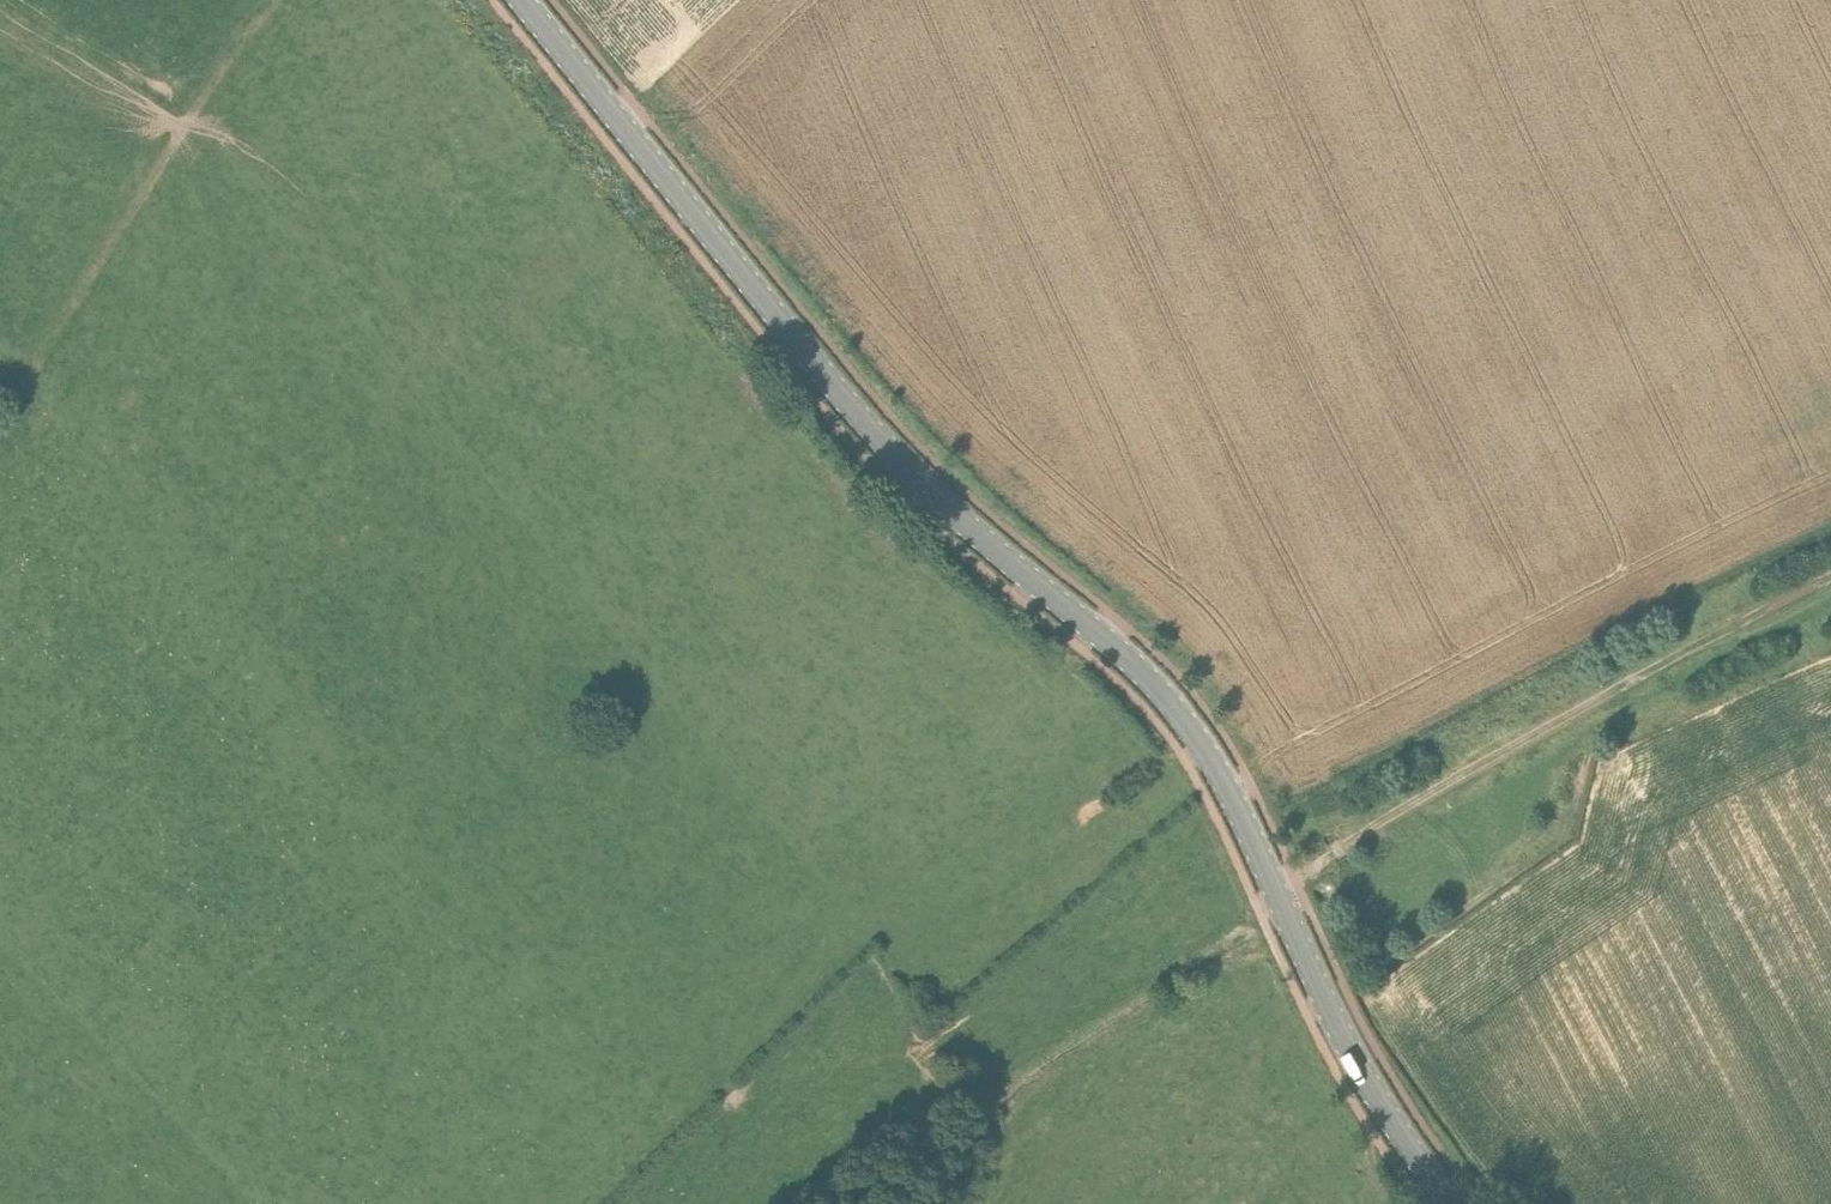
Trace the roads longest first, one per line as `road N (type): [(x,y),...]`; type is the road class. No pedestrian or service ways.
road 1 (secondary): [(1450,1203),(1371,1086),(1230,793),(1178,711),(1117,649),(964,525),(860,419),(521,0)]
road 2 (track): [(1830,576),(1432,791),(1320,864)]

